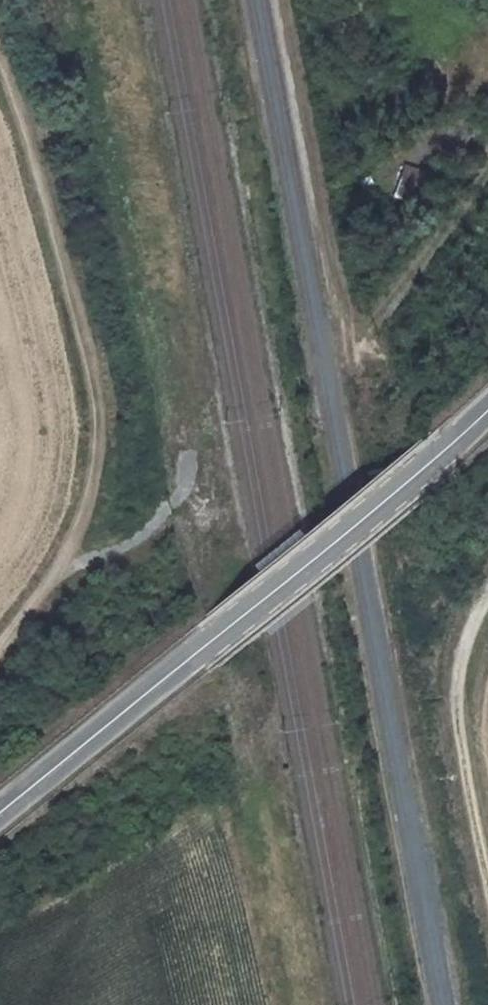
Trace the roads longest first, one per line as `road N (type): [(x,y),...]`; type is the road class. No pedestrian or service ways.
road 1 (unclassified): [(0,808),(487,409)]
road 2 (track): [(64,567),(93,477),(94,378),(76,276),(0,52)]
road 3 (track): [(487,600),(464,641),(456,706),(487,903)]
road 4 (track): [(0,647),(64,567),(134,540),(159,517),(181,492),(189,452)]

